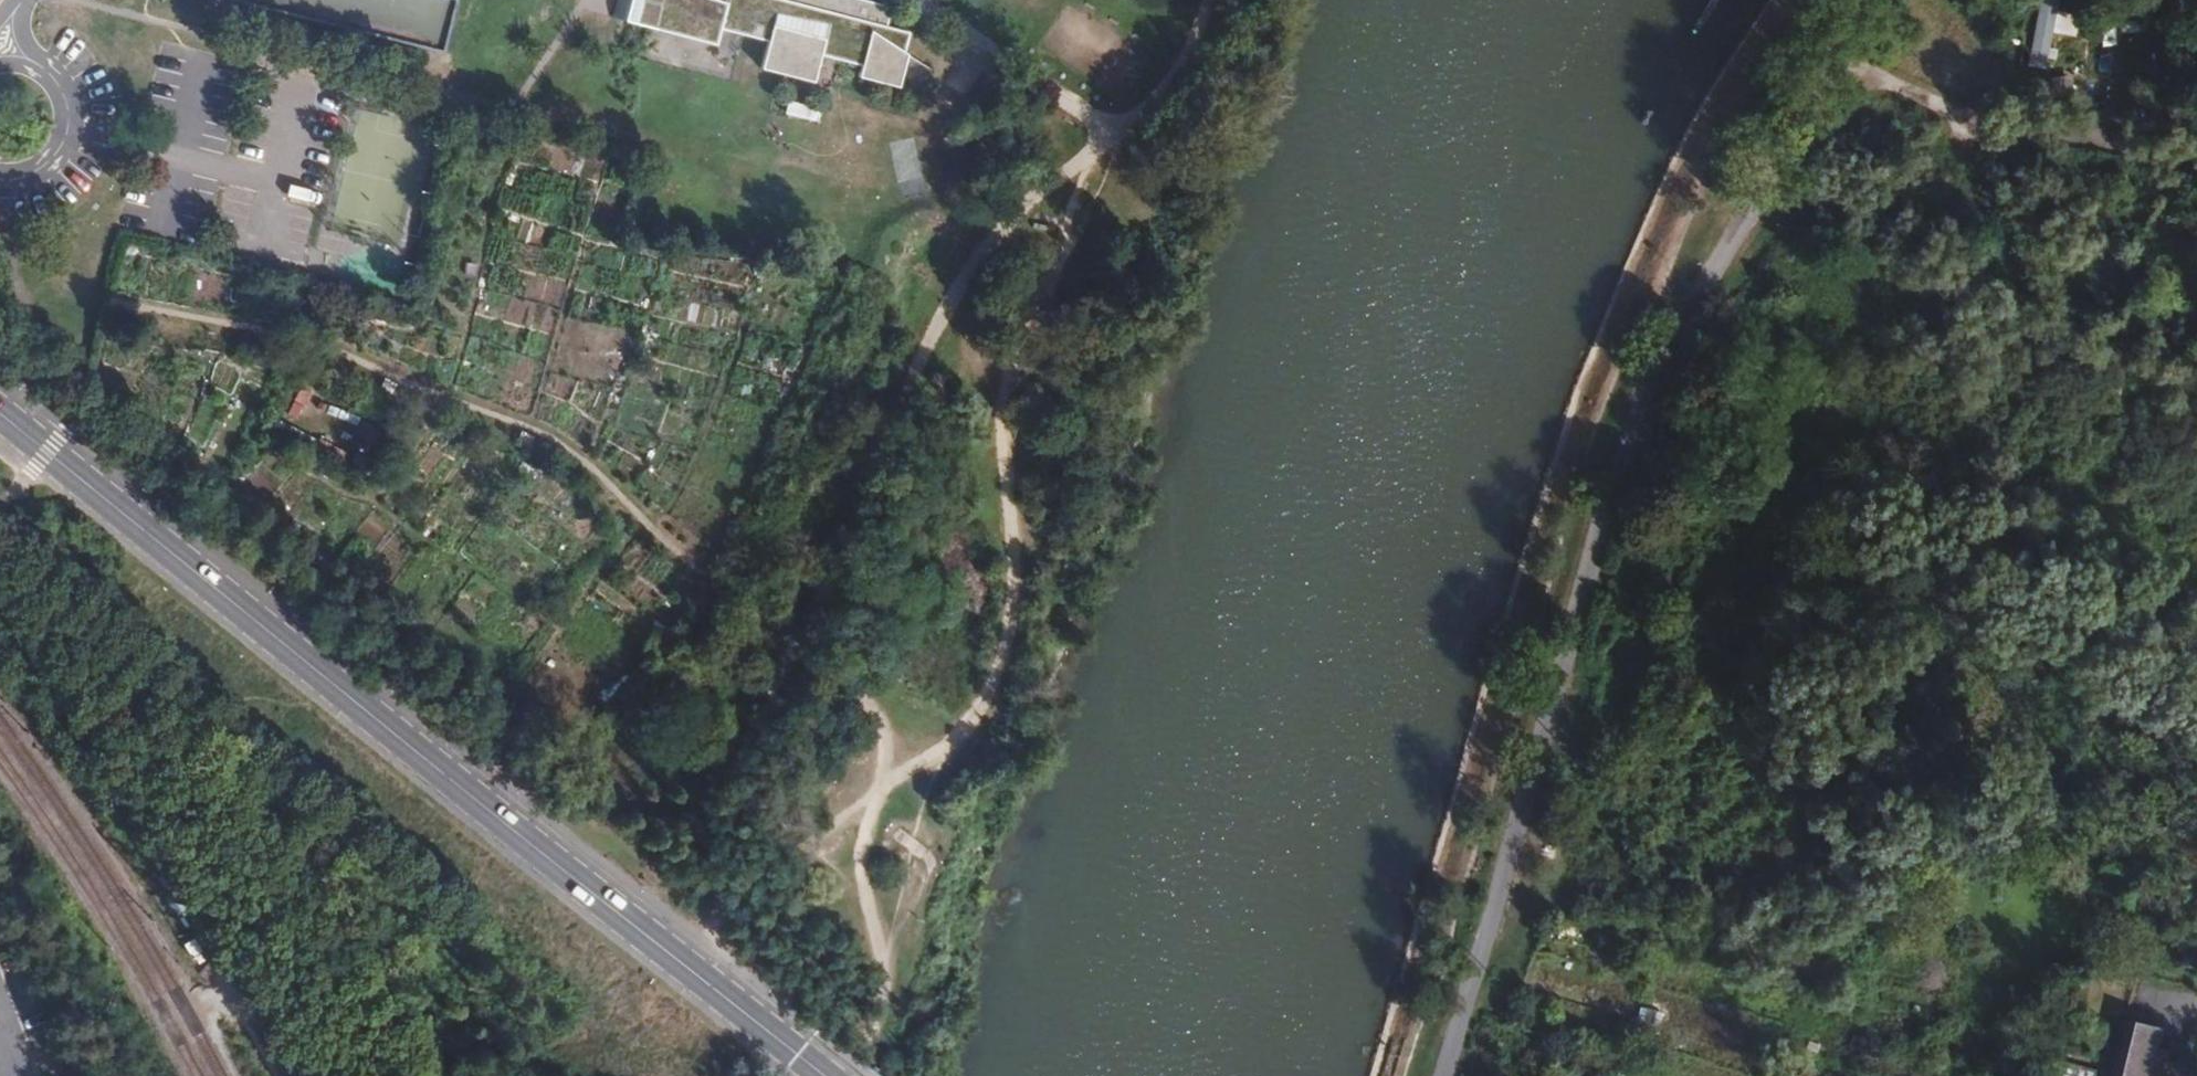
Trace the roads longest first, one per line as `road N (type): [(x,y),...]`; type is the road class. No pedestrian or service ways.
road 1 (residential): [(1445,1075),(1645,415),(1866,0)]
road 2 (secondary): [(821,1075),(0,411)]

